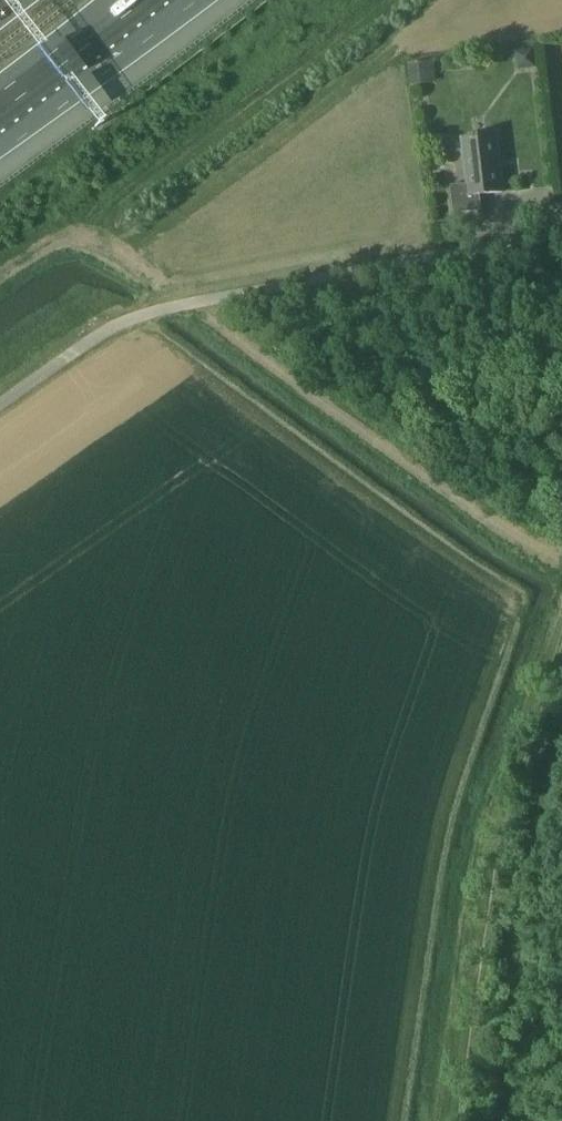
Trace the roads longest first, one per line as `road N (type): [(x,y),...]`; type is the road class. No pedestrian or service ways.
road 1 (track): [(561,604),(488,839),(447,1120)]
road 2 (motorway): [(0,111),(143,0)]

